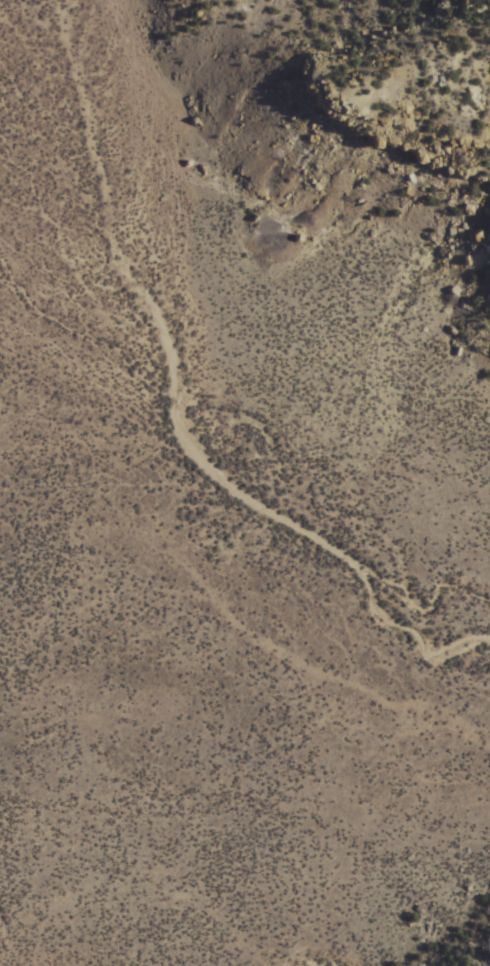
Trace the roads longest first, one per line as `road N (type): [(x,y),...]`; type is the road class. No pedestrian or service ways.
road 1 (residential): [(0,763),(71,867),(120,965)]

